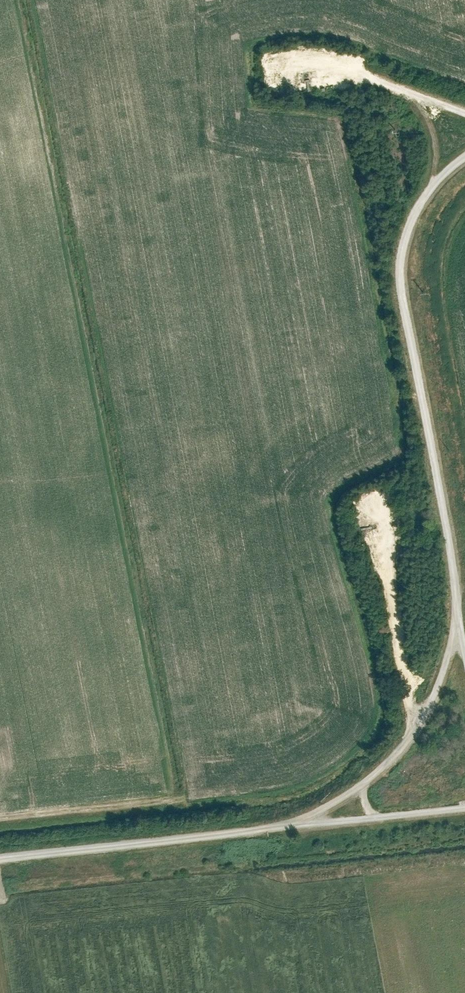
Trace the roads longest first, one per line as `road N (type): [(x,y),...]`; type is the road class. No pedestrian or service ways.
road 1 (unclassified): [(464,158),(421,206),(405,244),(401,285),(455,596),(455,629),(440,681),(408,741),(355,790),(288,828),(0,857)]
road 2 (track): [(408,741),(411,707),(376,529)]
road 3 (track): [(464,112),(325,63),(285,64)]
road 4 (track): [(288,828),(464,807)]

